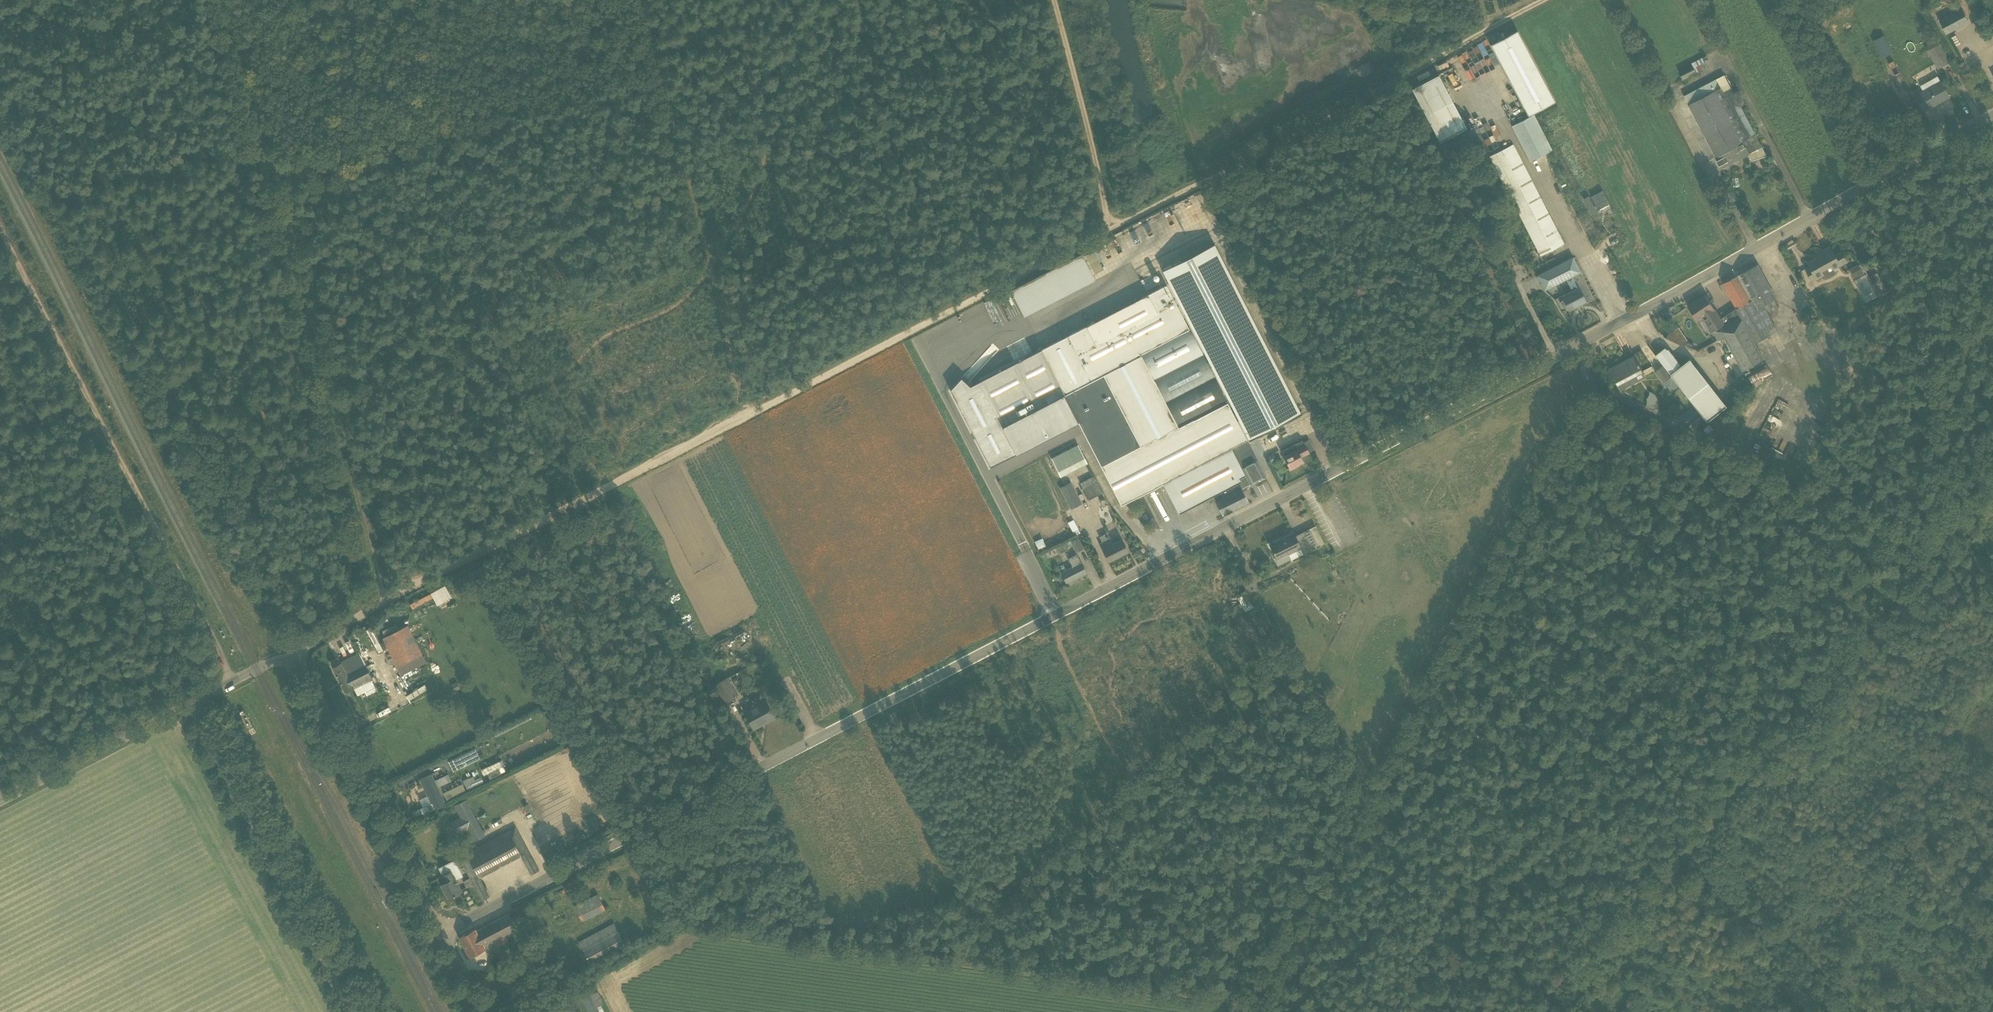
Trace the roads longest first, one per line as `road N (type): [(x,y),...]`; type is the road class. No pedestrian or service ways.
road 1 (unclassified): [(442,933),(1592,337),(1992,114)]
road 2 (track): [(1592,337),(1569,398),(1247,1011)]
road 3 (track): [(1564,1011),(1891,599),(1992,485)]
road 4 (track): [(378,607),(222,0)]
road 5 (track): [(0,225),(232,683)]
road 6 (track): [(1550,0),(1112,229)]
road 7 (track): [(645,0),(754,413)]
road 8 (track): [(754,413),(387,602)]
road 9 (track): [(1112,229),(754,413)]
road 10 (track): [(193,703),(350,1011)]
road 11 (unclassified): [(442,933),(293,653)]
road 12 (track): [(1112,229),(1056,0)]
road 13 (unclassified): [(0,801),(193,703)]

